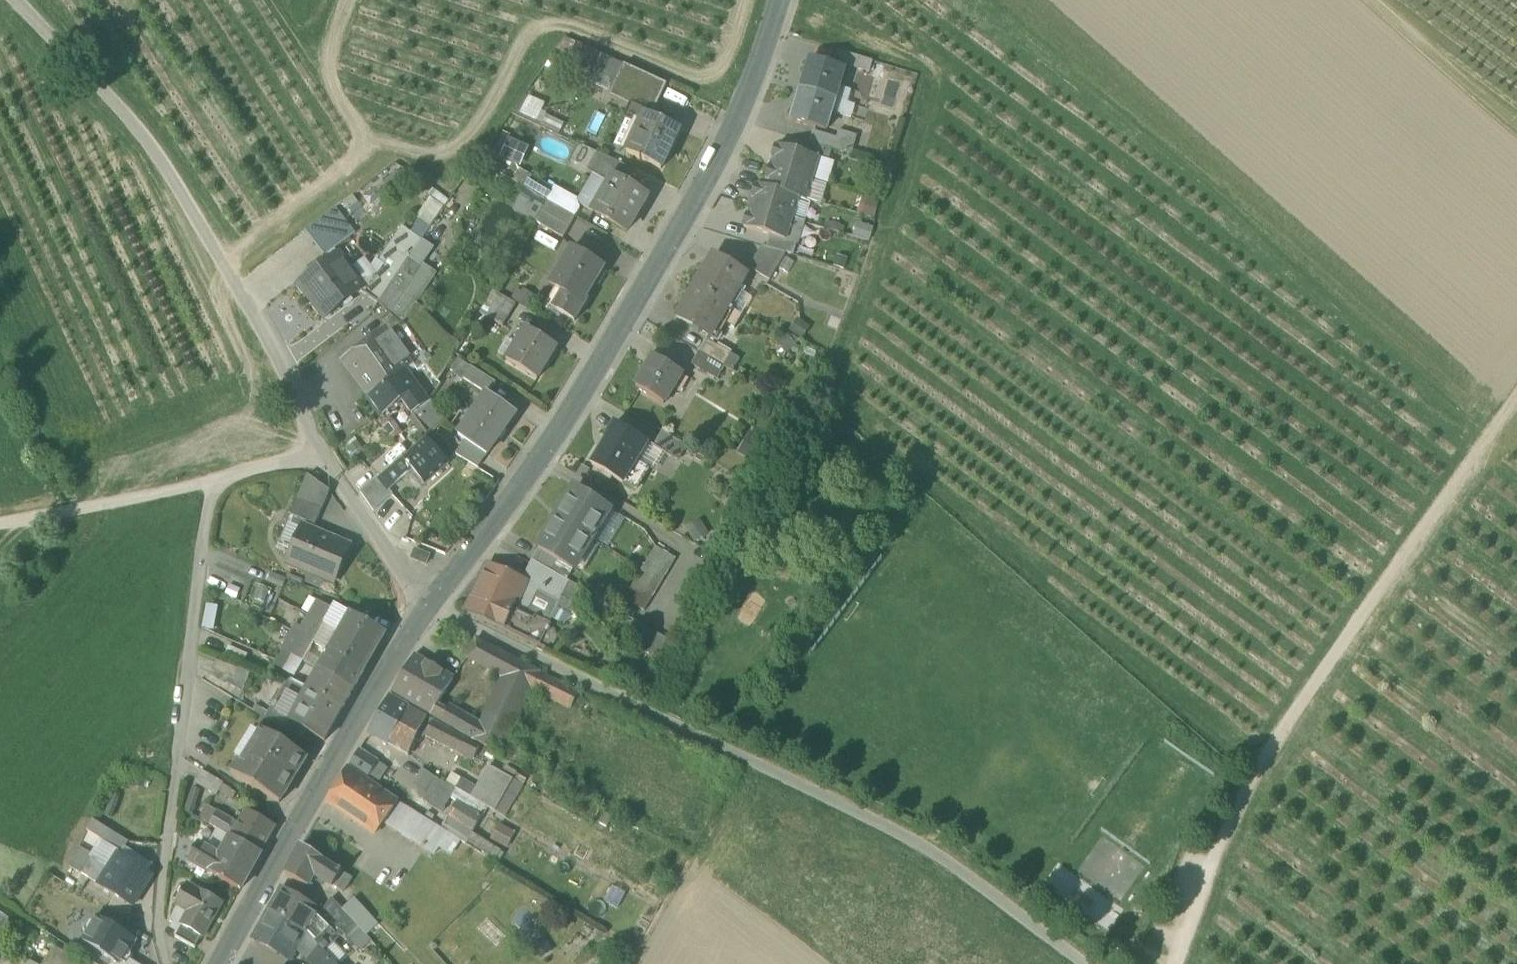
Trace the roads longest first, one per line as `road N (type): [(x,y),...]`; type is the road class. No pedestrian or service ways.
road 1 (unclassified): [(1083,963),(930,851),(428,601)]
road 2 (residential): [(428,601),(592,383),(753,94),(781,0)]
road 3 (track): [(1516,391),(1247,779),(1179,963)]
road 4 (residential): [(319,449),(214,483),(160,905),(166,963)]
road 5 (residential): [(17,0),(153,142),(284,366),(319,449)]
road 6 (residential): [(222,963),(428,601)]
road 7 (track): [(214,483),(0,521)]
road 8 (residential): [(319,449),(392,562),(428,601)]
road 9 (track): [(1516,120),(1381,0)]

